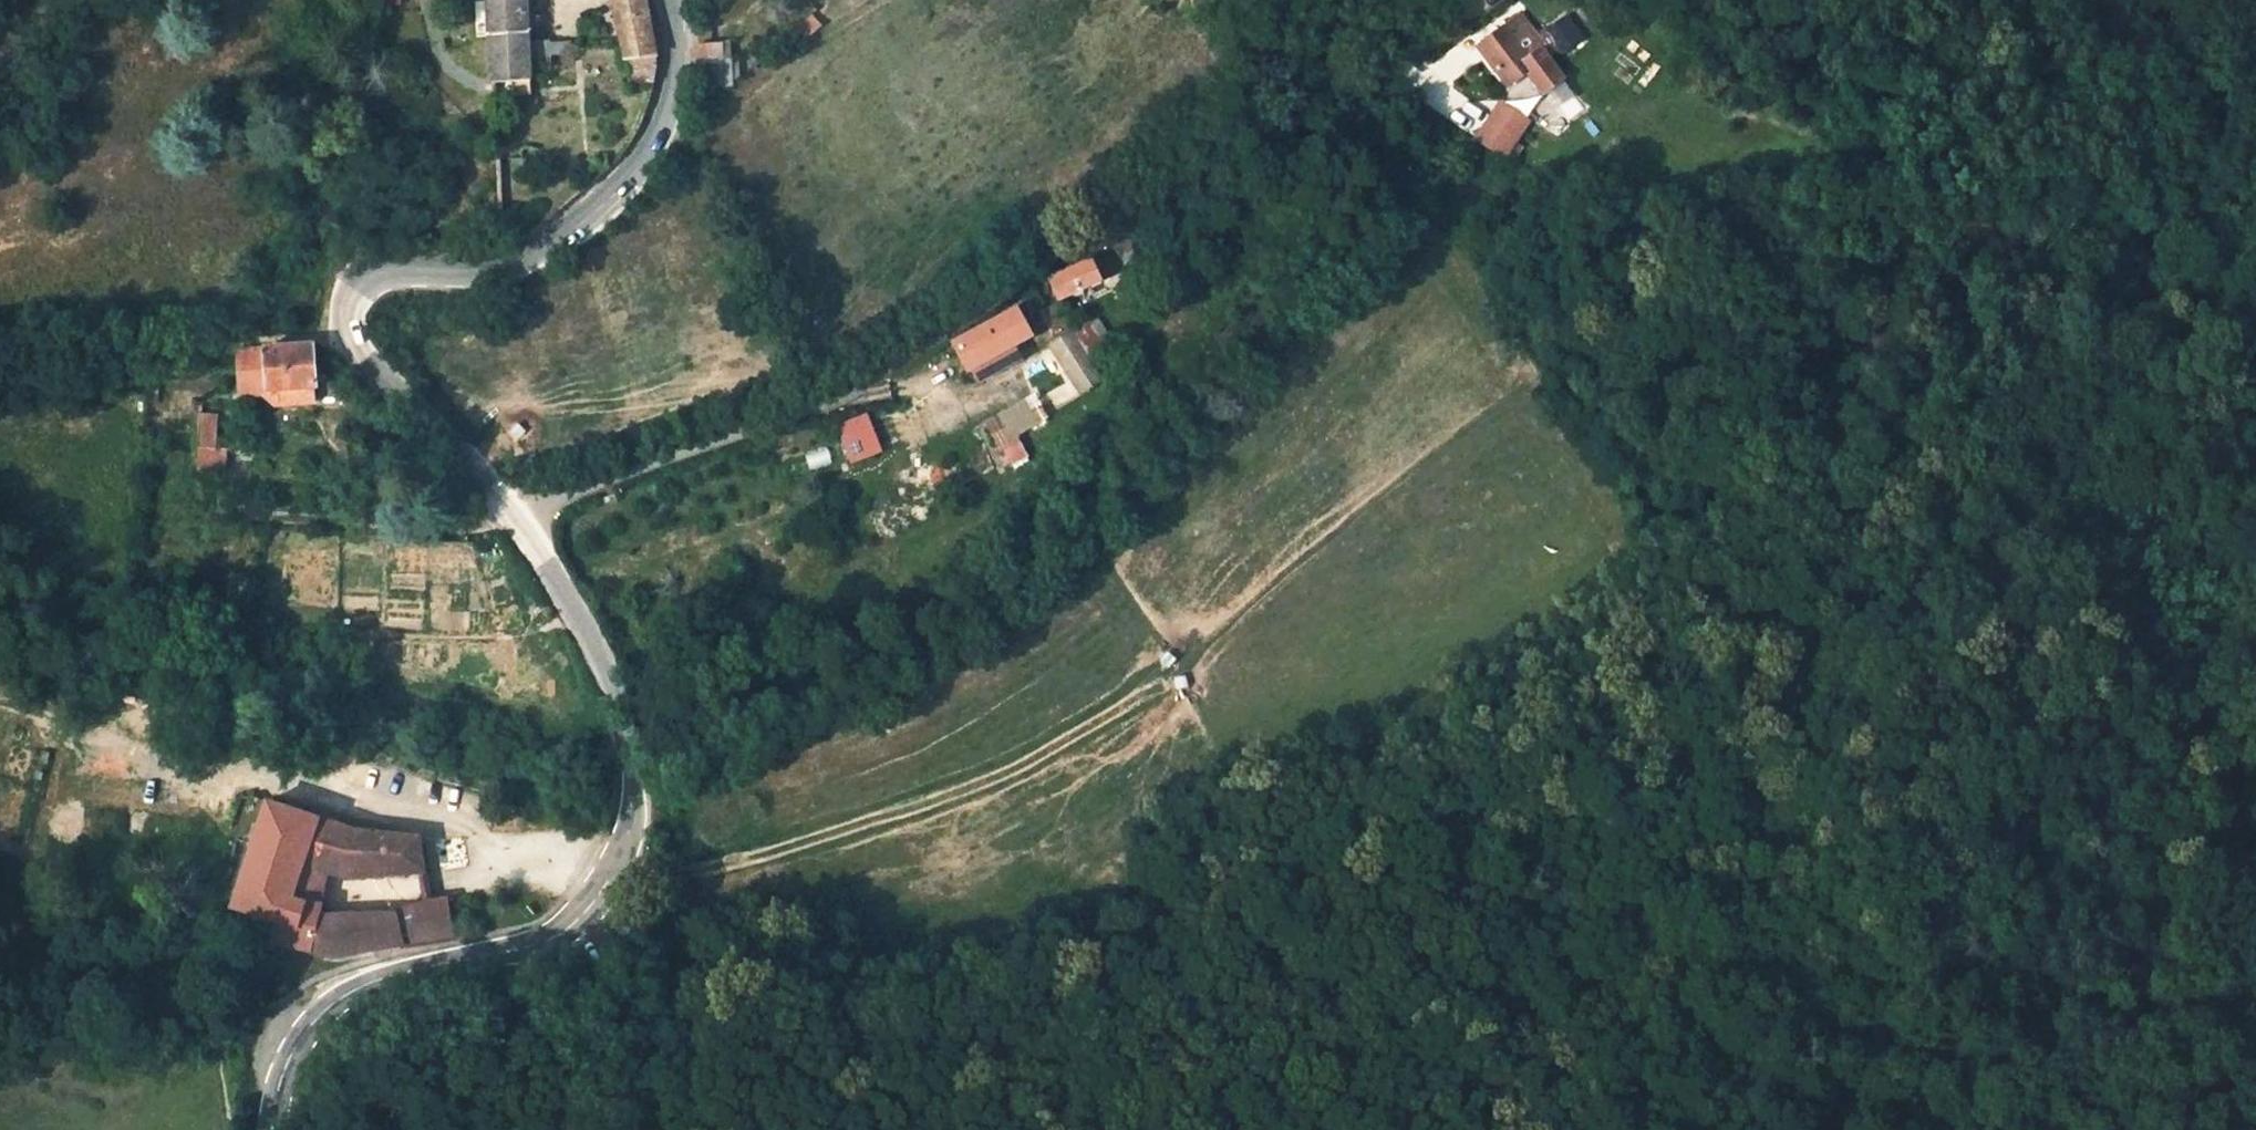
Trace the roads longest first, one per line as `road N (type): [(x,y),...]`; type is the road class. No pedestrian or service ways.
road 1 (unclassified): [(517,523),(605,672),(630,769),(634,813),(624,860),(562,932),(399,973),(351,991),(322,1013),(292,1051),(273,1129)]
road 2 (residential): [(669,0),(676,86),(642,163),(614,195),(509,266),(384,271),(363,279),(350,300),(348,330),(366,360),(490,483),(517,523)]

